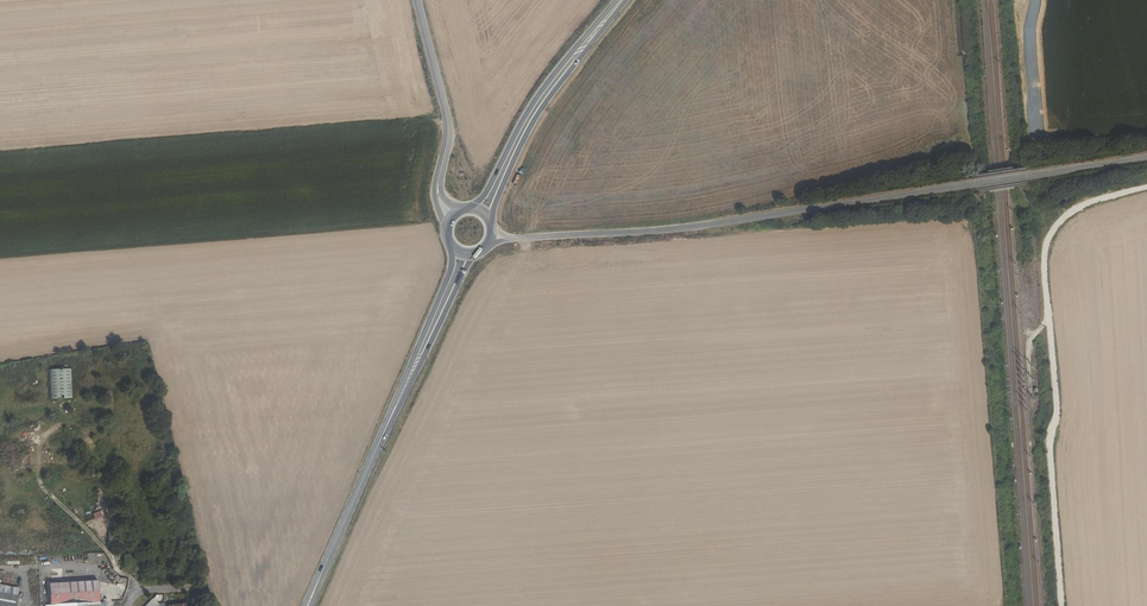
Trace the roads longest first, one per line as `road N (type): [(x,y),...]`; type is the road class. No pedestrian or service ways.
road 1 (tertiary): [(1146,156),(638,232),(492,238)]
road 2 (track): [(1061,605),(1047,449),(1057,409),(1045,250),(1074,209),(1146,188)]
road 3 (secondary): [(490,220),(540,112),(625,0)]
road 4 (secondary): [(619,0),(544,88),(485,195),(470,208)]
road 5 (tertiary): [(417,0),(448,121),(437,187),(451,216)]
road 6 (secondary): [(377,447),(478,252)]
road 7 (secondary): [(452,245),(449,276),(377,447)]
road 8 (secondary): [(377,447),(316,585)]
road 9 (track): [(1034,0),(1038,135)]

